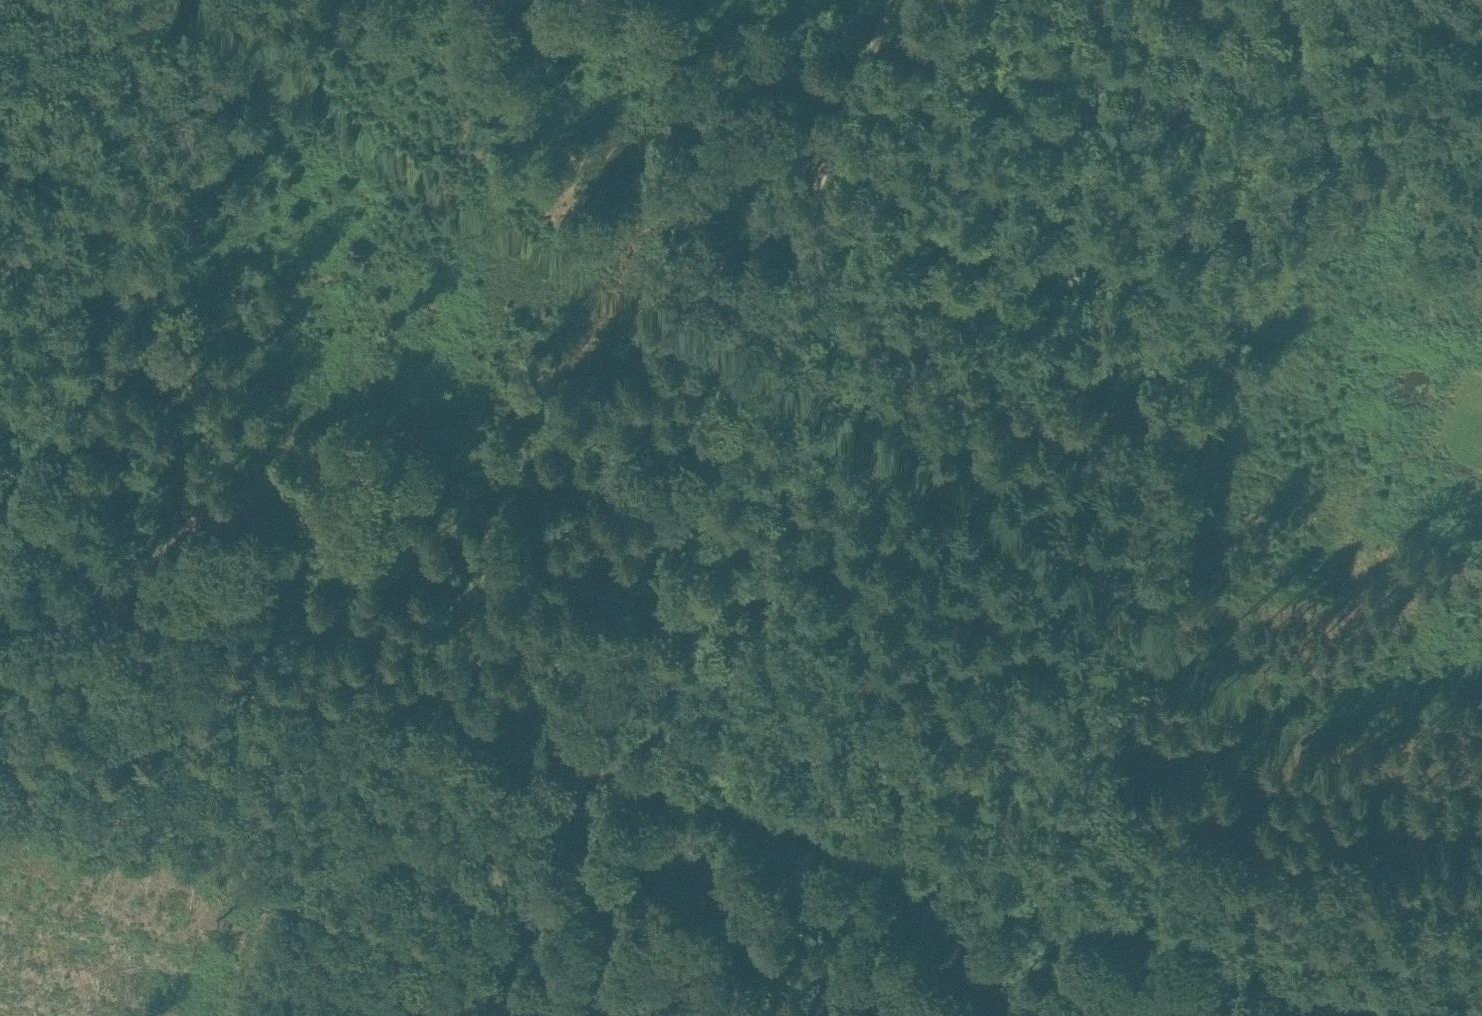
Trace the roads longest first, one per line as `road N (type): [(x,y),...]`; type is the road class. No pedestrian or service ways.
road 1 (track): [(0,581),(572,763),(1470,1015)]
road 2 (track): [(469,1015),(877,0)]

